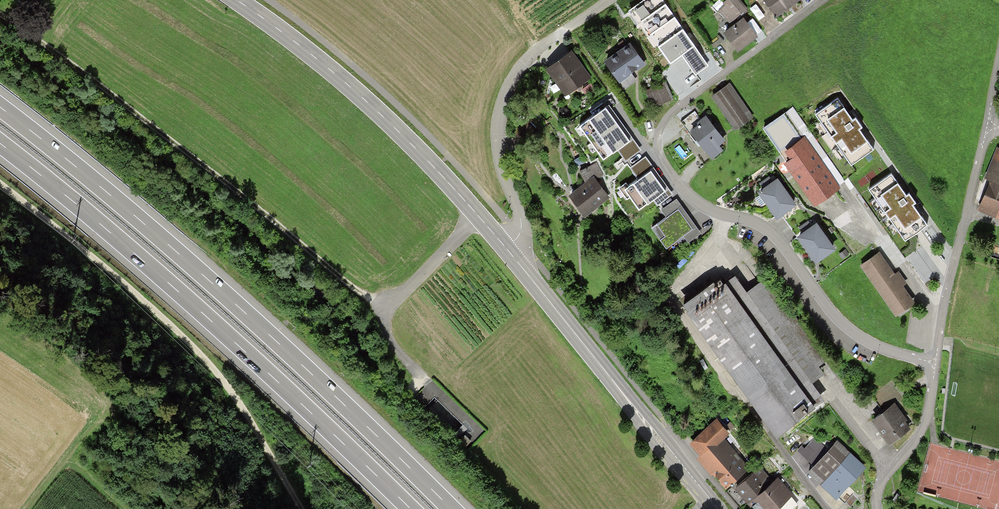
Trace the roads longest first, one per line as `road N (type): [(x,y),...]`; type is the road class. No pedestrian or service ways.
road 1 (motorway): [(452,508),(206,276),(0,106)]
road 2 (residential): [(933,363),(866,344),(839,323),(771,231),(702,204),(657,148),(657,133),(685,96),(821,0)]
road 3 (track): [(267,0),(441,149),(665,421)]
road 4 (motorway): [(0,144),(177,292),(410,508)]
road 5 (track): [(390,305),(353,289),(0,17)]
road 6 (track): [(302,508),(214,368),(0,185)]
road 7 (primary): [(235,0),(375,109),(506,250)]
road 8 (primary): [(506,250),(720,508)]
road 9 (unclassified): [(506,250),(521,228),(497,151),(504,98),(536,51),(611,0)]
road 10 (track): [(462,417),(396,357),(380,329),(384,312),(477,215)]
road 11 (residential): [(876,508),(882,478),(921,426),(933,363)]
road 12 (residential): [(933,363),(966,215)]

